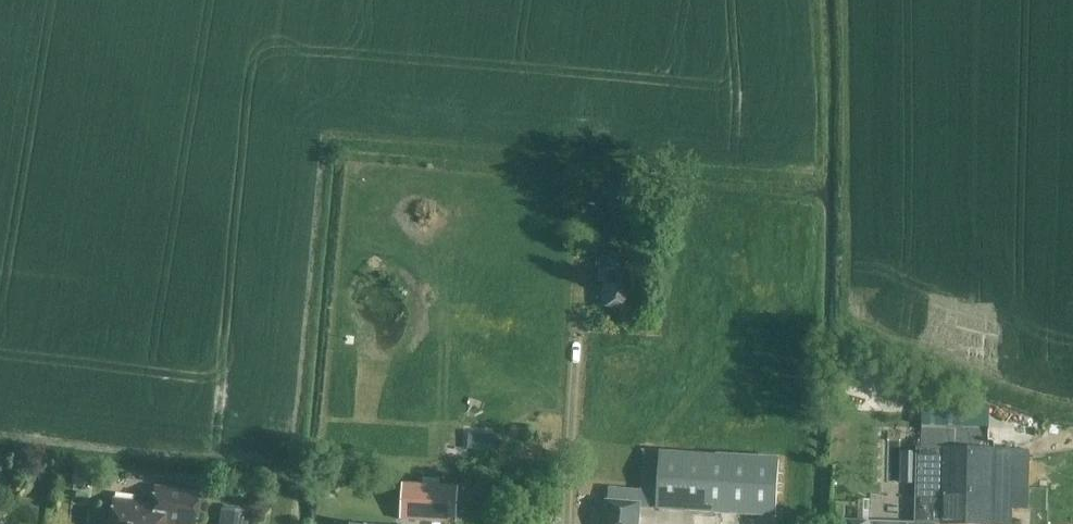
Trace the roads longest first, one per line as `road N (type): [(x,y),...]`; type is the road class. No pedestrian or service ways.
road 1 (track): [(566,523),(580,263)]

